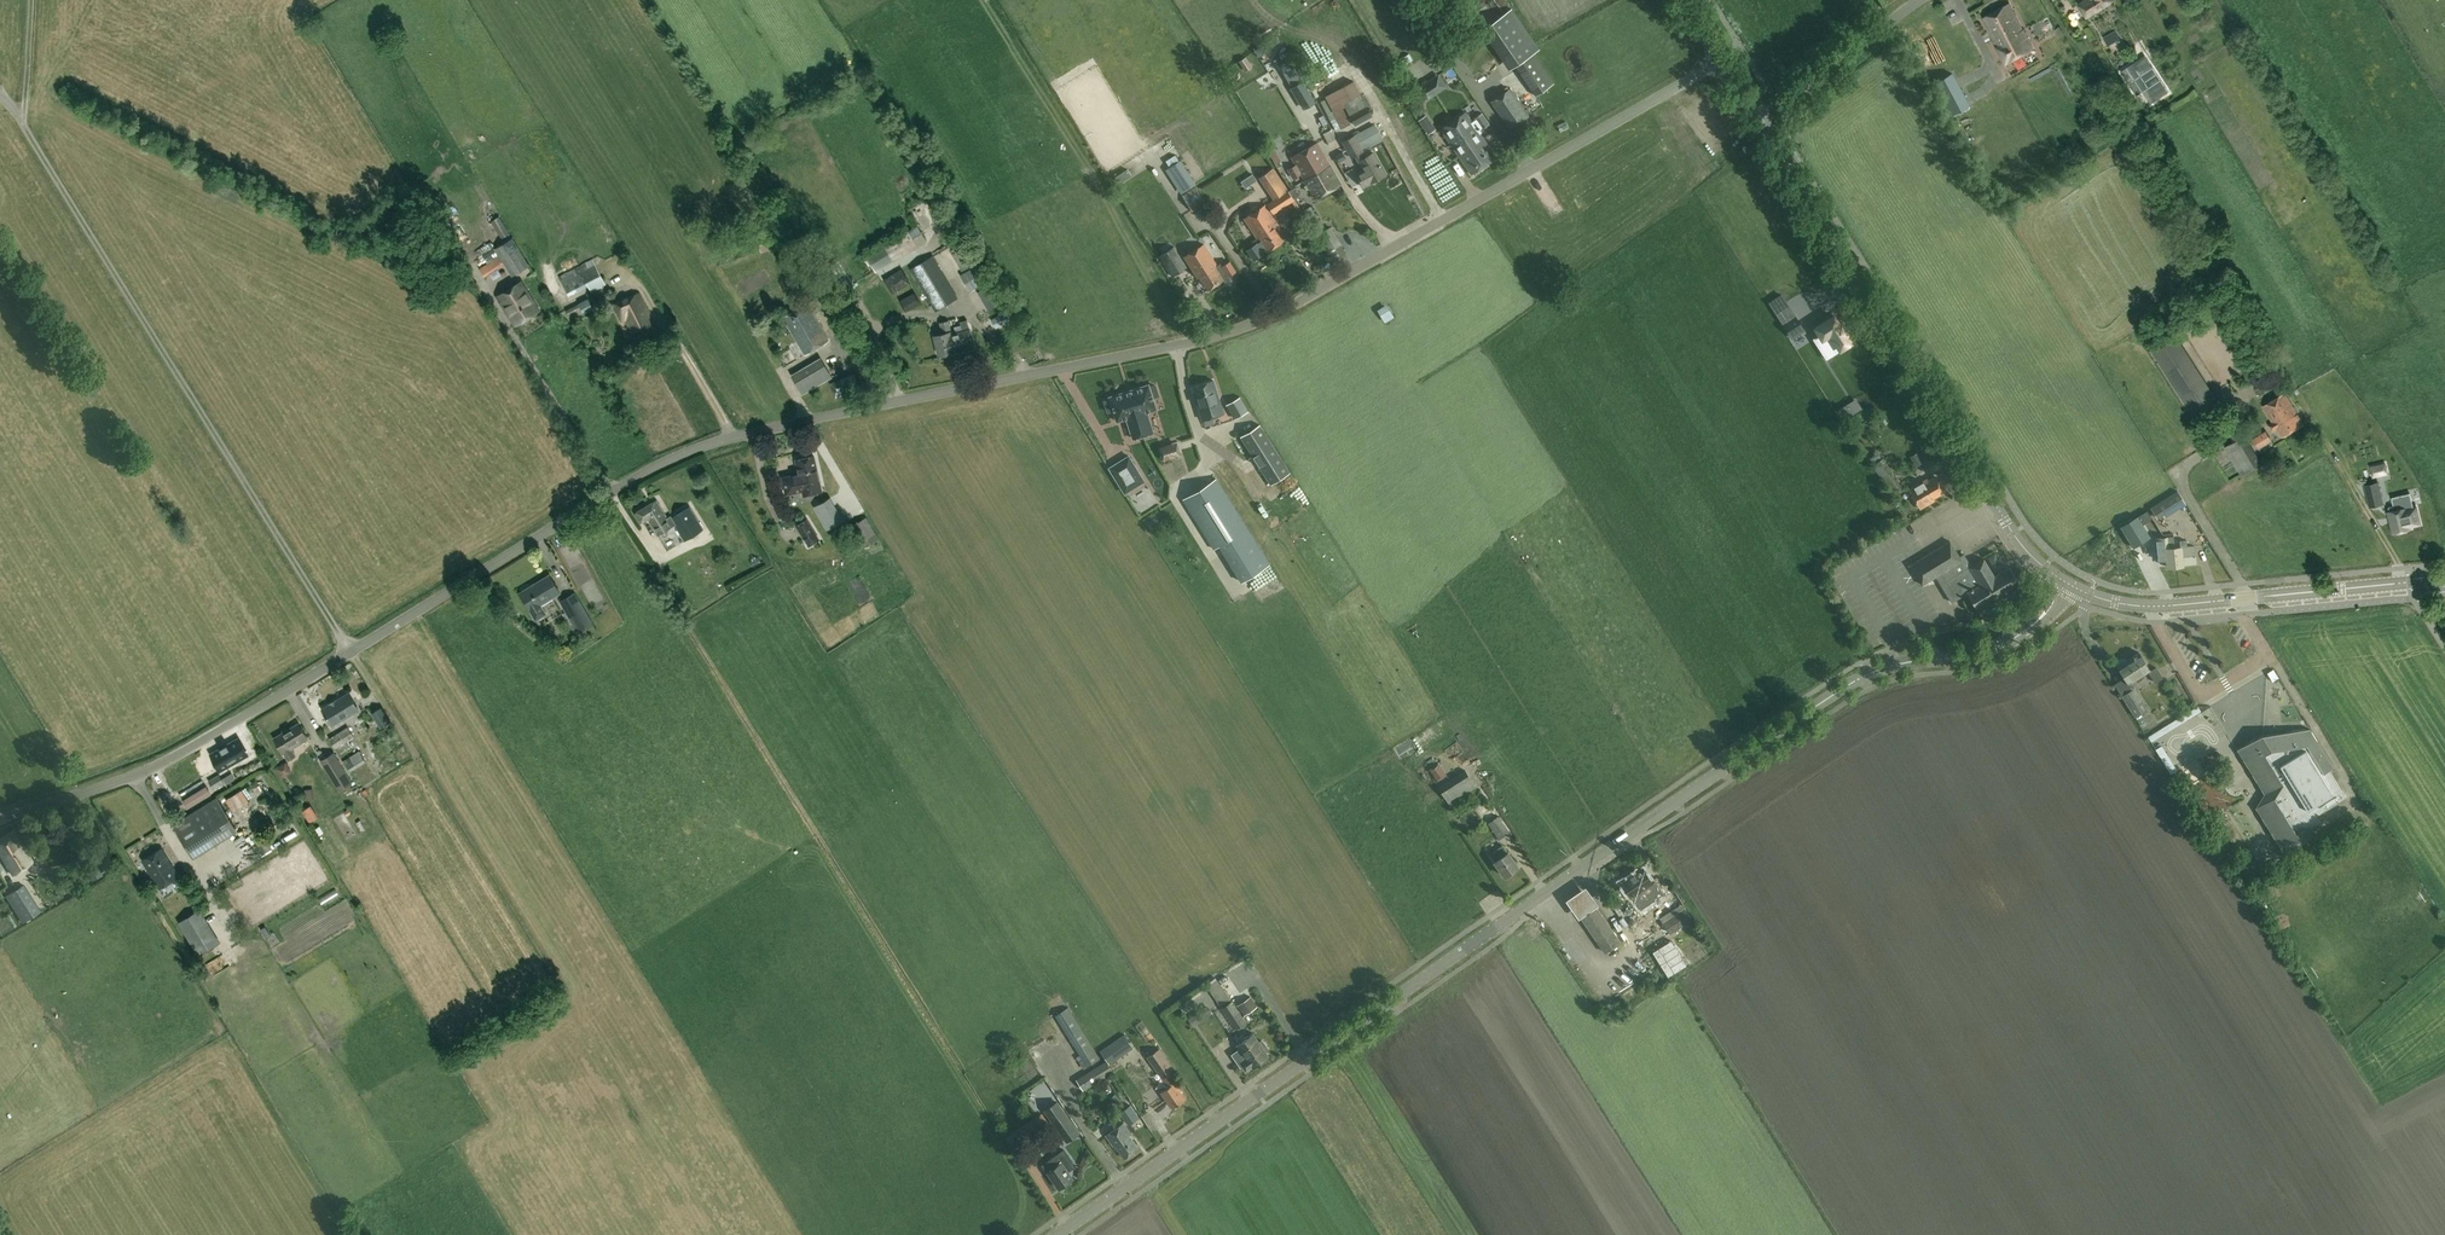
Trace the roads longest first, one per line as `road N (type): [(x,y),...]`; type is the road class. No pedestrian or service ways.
road 1 (unclassified): [(0,823),(188,751),(679,457),(753,432),(1244,328),(1718,62)]
road 2 (tertiary): [(1057,1234),(1804,713),(1877,670),(1997,647),(2040,618),(2066,582)]
road 3 (unclassified): [(1754,119),(2012,531),(2066,582)]
road 4 (tertiary): [(2066,582),(2111,601),(2154,606),(2444,579)]
road 5 (unclassified): [(1754,119),(1919,0)]

